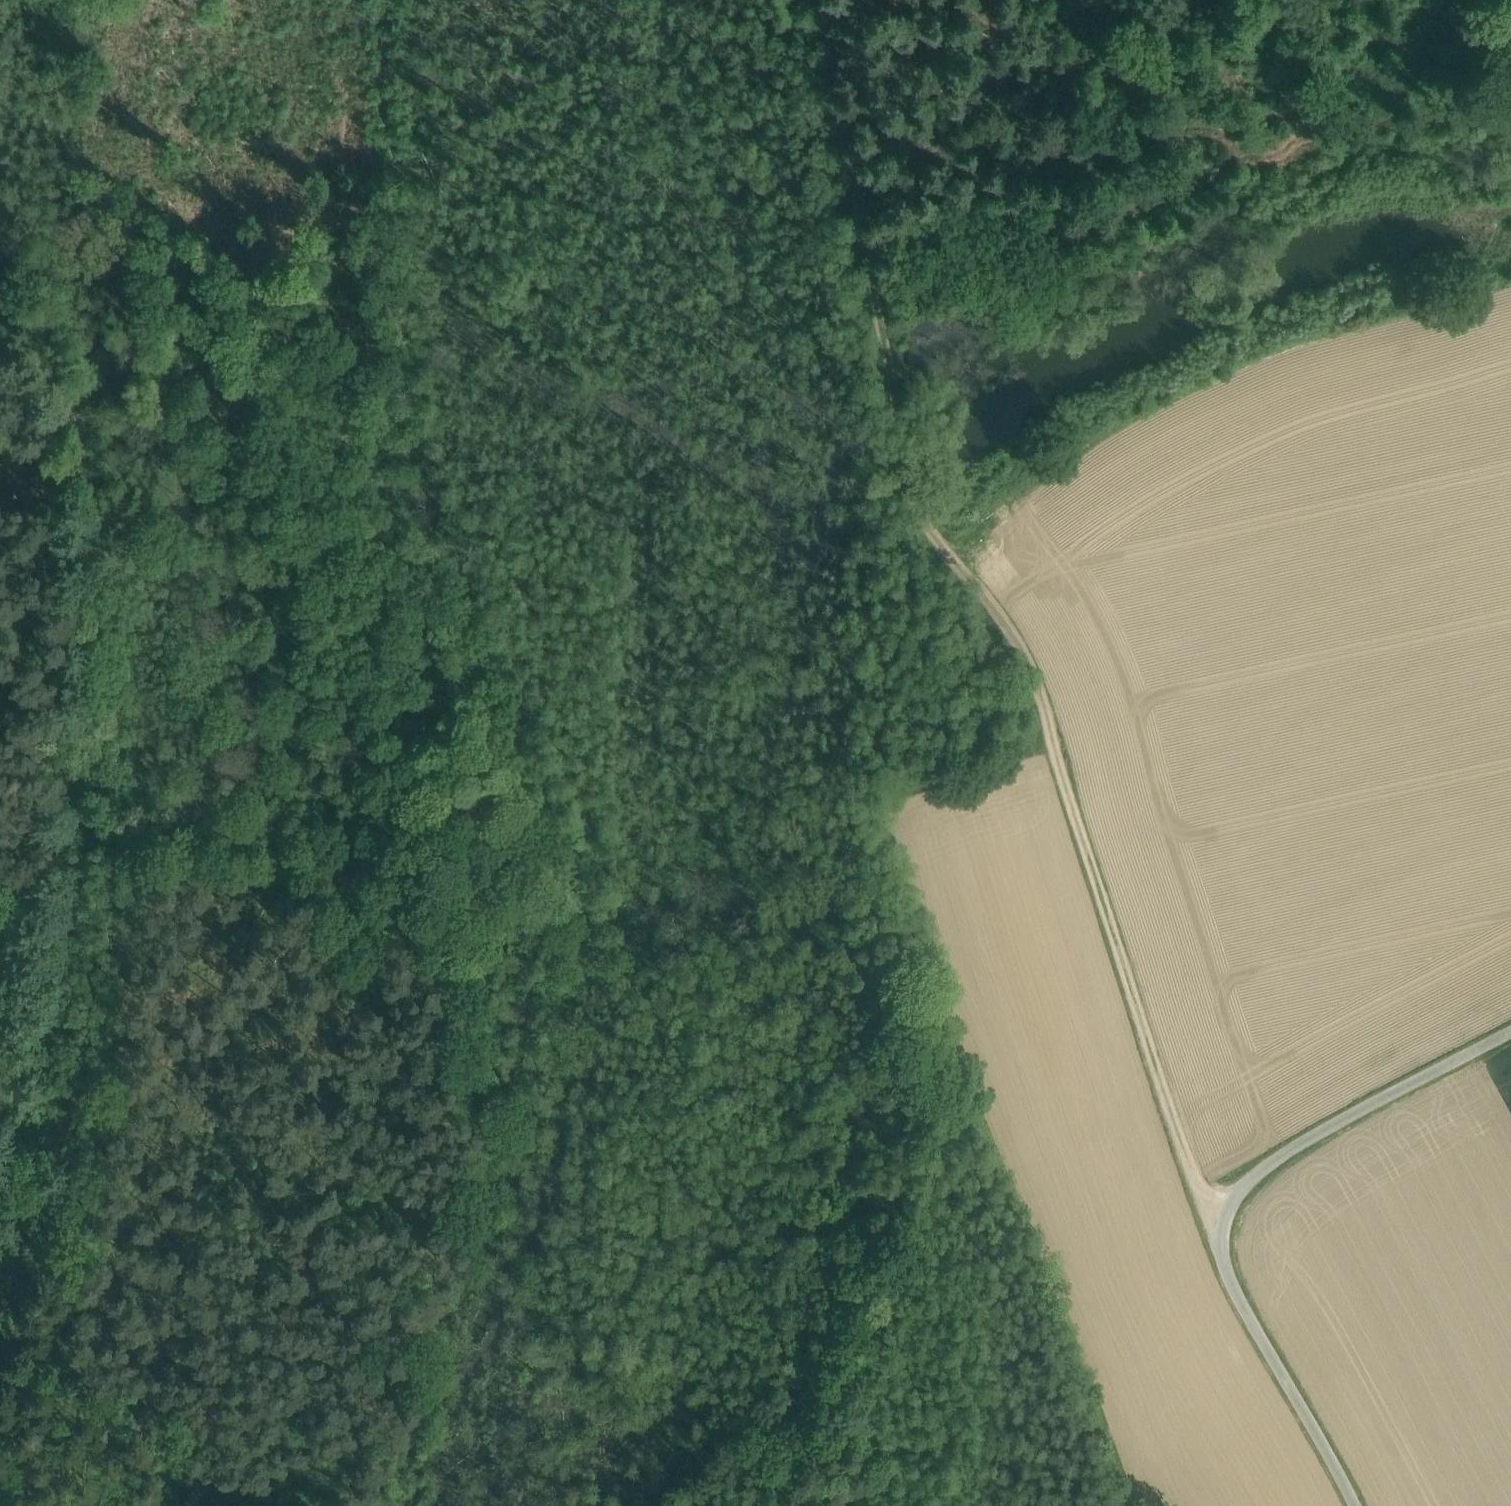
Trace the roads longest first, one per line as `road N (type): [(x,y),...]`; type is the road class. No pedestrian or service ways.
road 1 (track): [(1218,1213),(1194,1180),(1045,730),(1000,632),(931,546),(821,0)]
road 2 (unclassified): [(1357,1505),(1227,1276),(1218,1213),(1272,1158),(1510,1032)]

